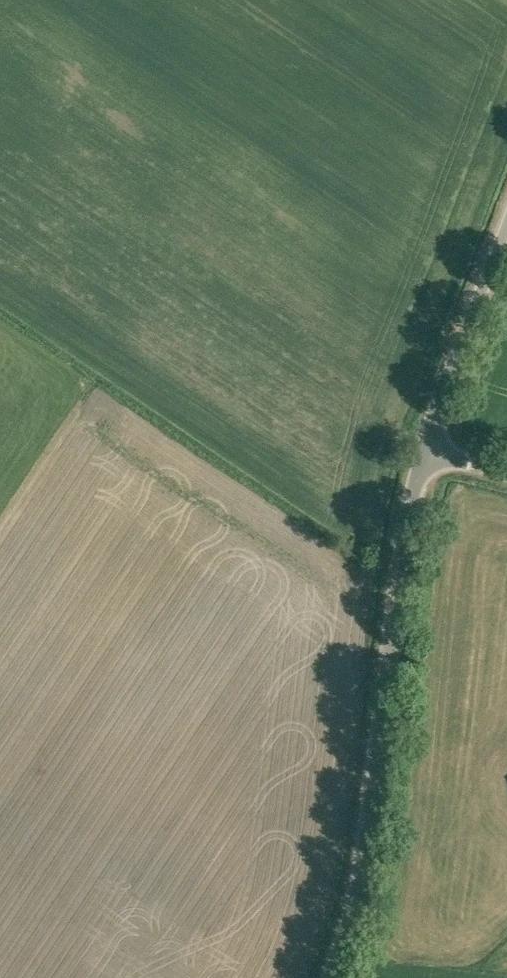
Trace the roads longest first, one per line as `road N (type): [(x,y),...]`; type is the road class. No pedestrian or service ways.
road 1 (unclassified): [(327,977),(360,876),(405,527),(425,453)]
road 2 (unclassified): [(425,453),(506,228)]

